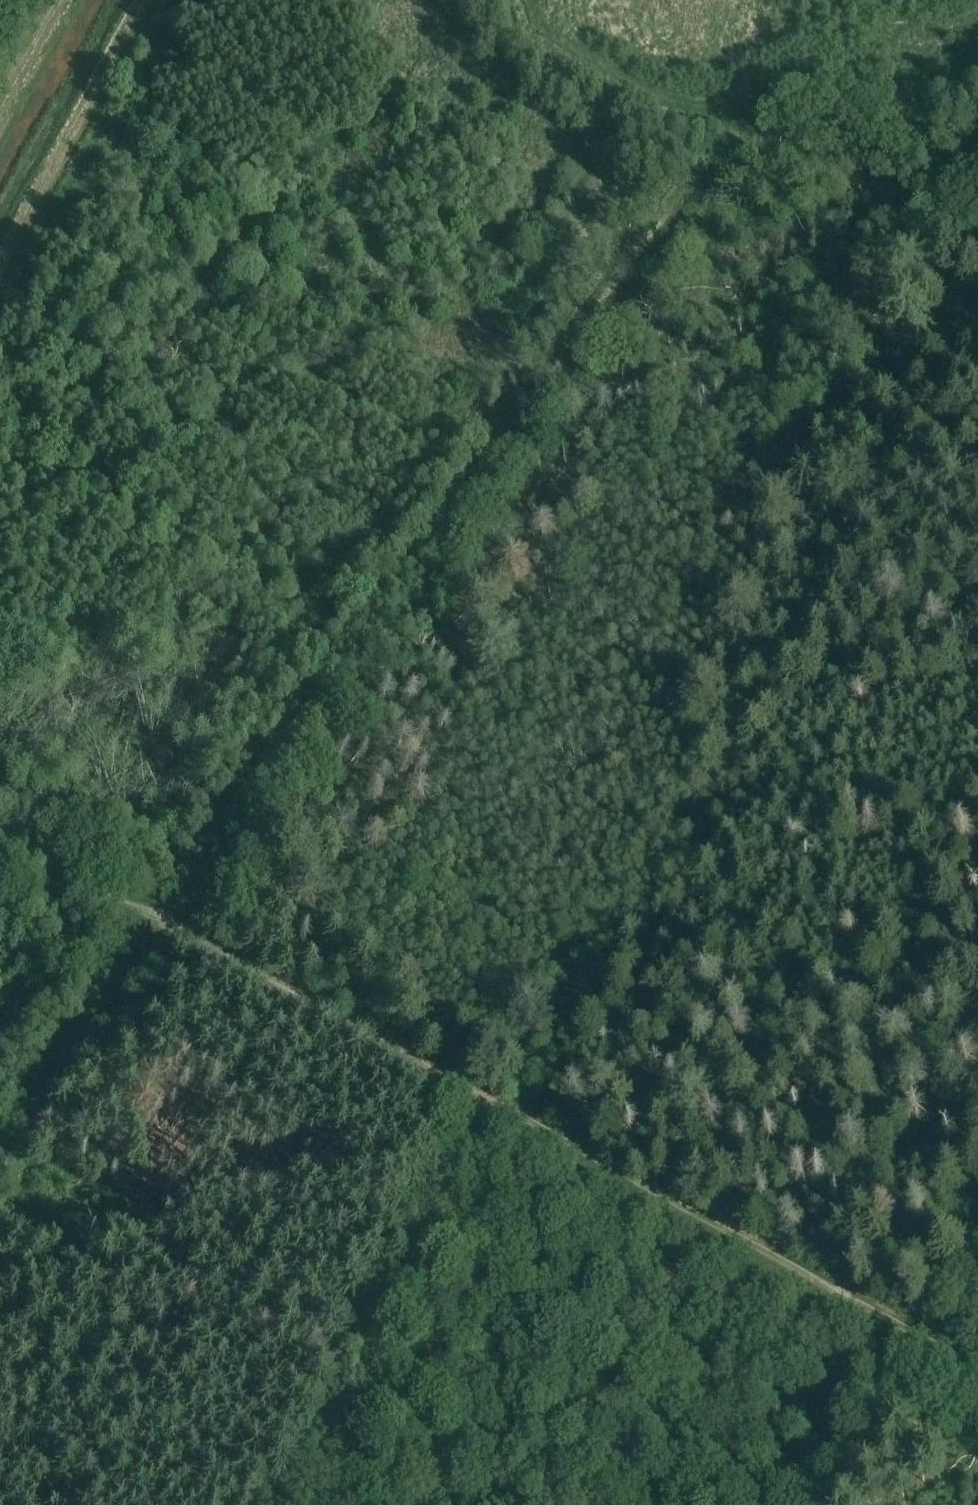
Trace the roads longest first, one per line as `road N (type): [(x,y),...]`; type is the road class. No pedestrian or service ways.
road 1 (track): [(0,829),(977,1376)]
road 2 (track): [(0,266),(148,0)]

